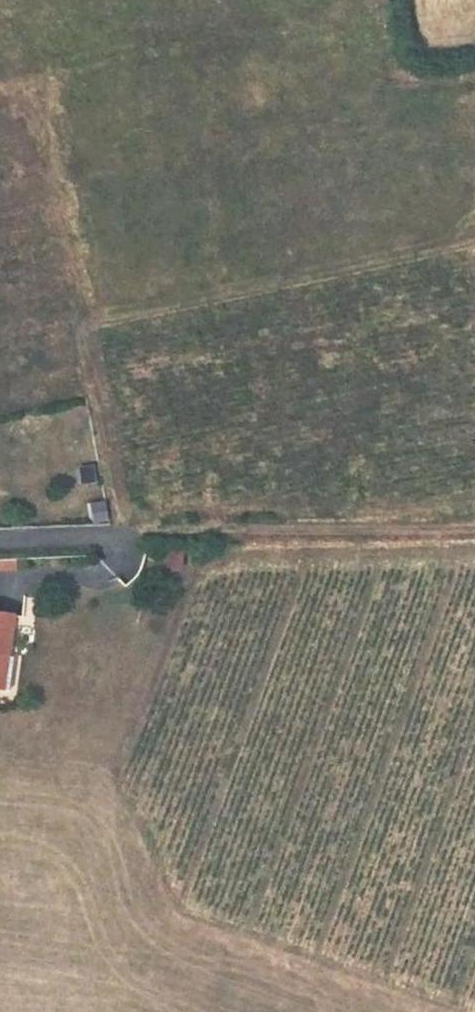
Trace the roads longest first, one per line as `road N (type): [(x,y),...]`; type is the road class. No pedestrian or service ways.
road 1 (track): [(128,552),(474,544)]
road 2 (residential): [(0,549),(128,552)]

